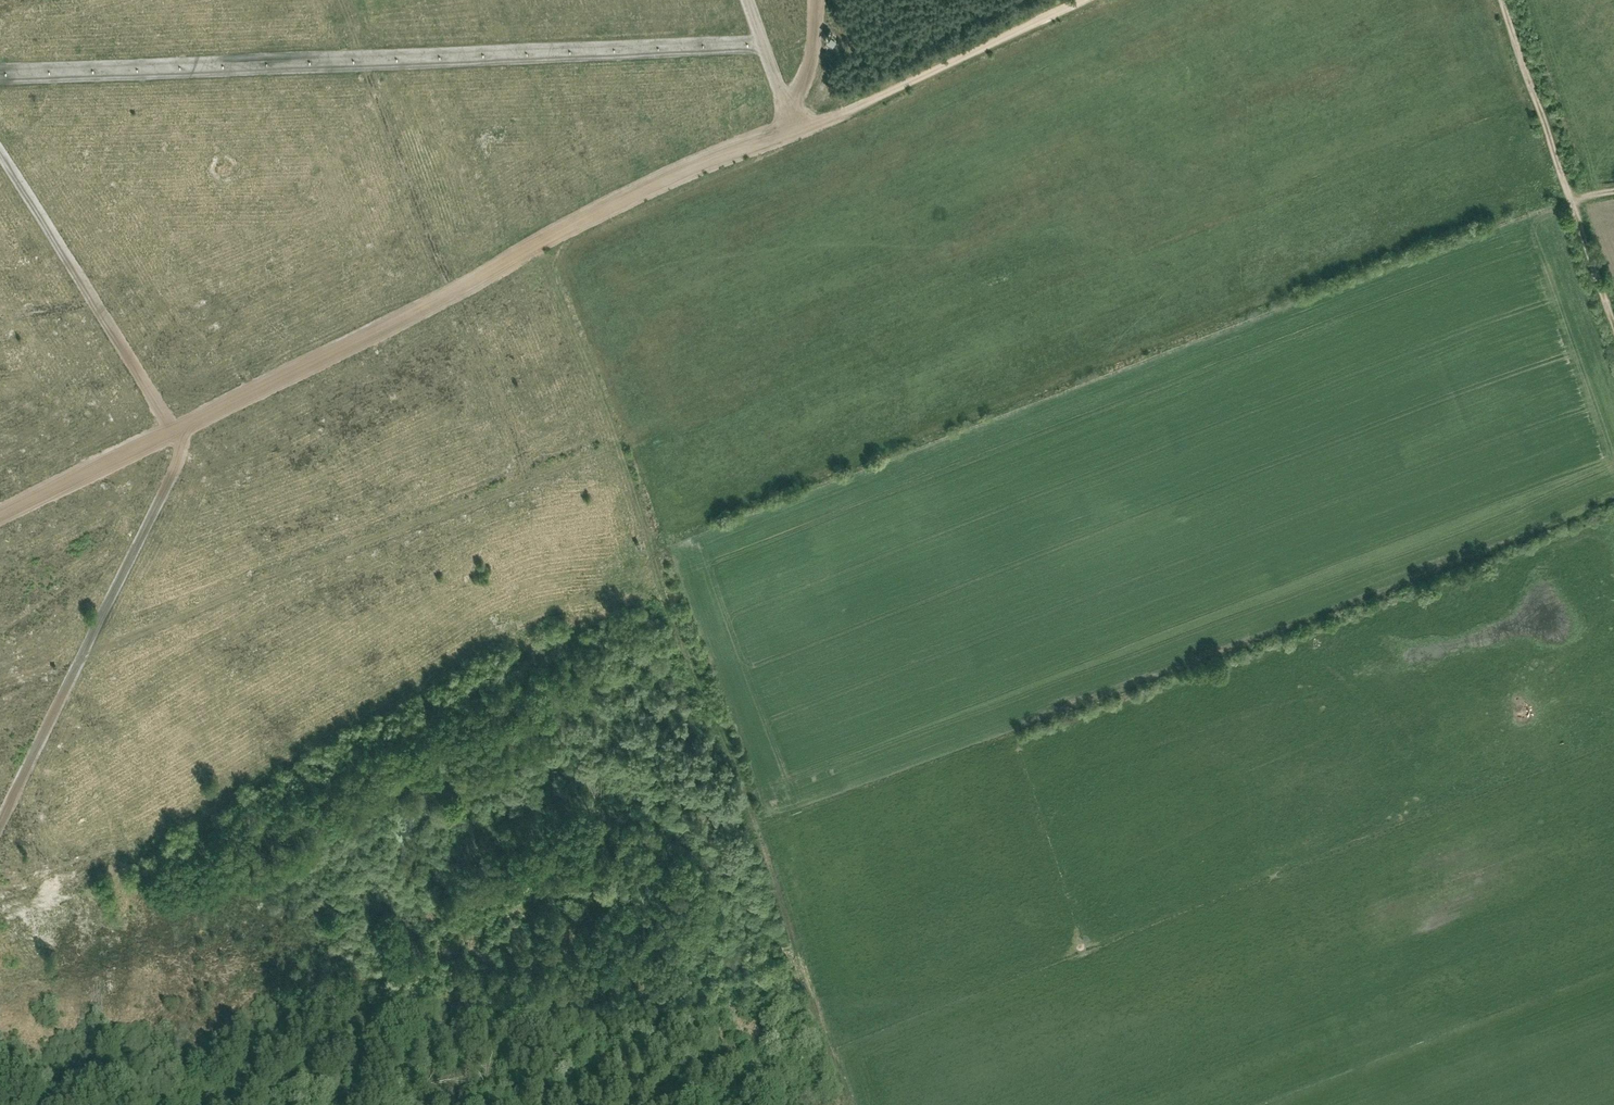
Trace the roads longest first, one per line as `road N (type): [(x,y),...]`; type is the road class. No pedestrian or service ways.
road 1 (track): [(1078,0),(843,112),(528,238),(449,289),(0,510)]
road 2 (track): [(1508,0),(1613,311)]

